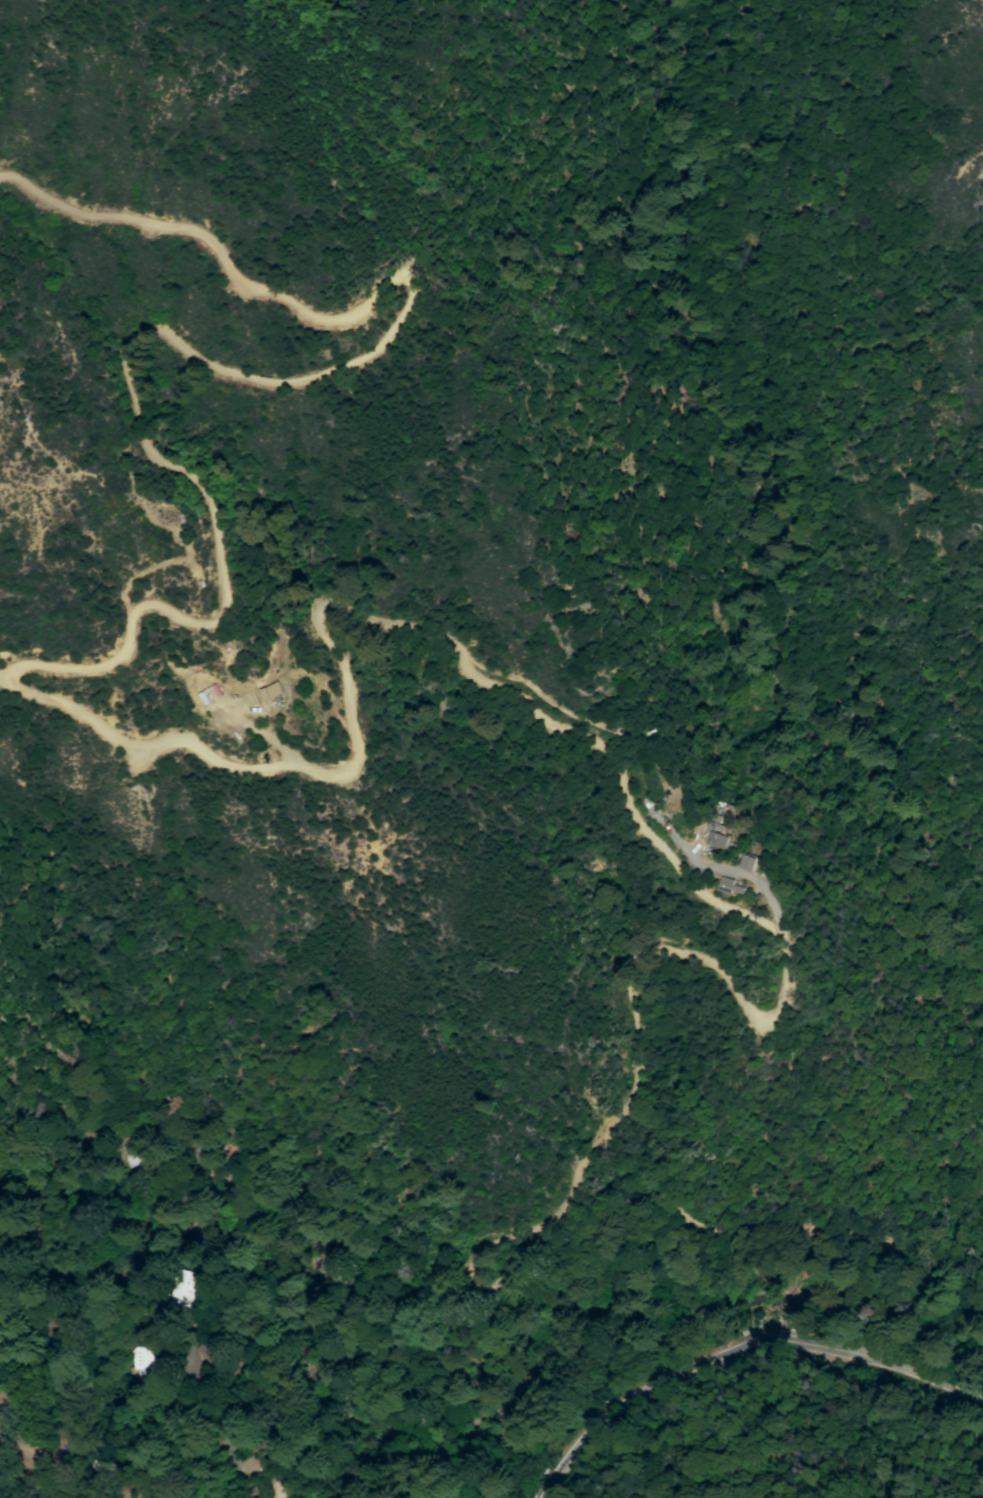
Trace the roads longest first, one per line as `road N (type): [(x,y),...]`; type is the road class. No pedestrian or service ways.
road 1 (tertiary): [(982,1396),(774,1336),(646,1382),(611,1408),(543,1497)]

